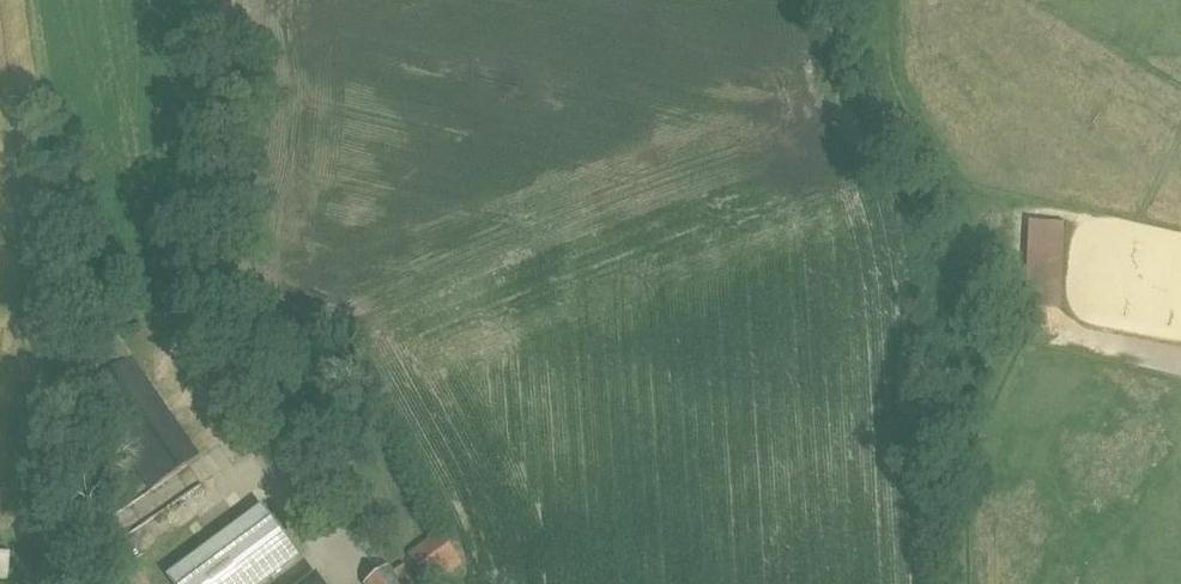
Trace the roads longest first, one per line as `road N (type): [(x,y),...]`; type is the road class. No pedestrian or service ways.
road 1 (unclassified): [(41,583),(61,561),(235,447),(229,180),(238,0)]
road 2 (track): [(965,583),(962,450),(1020,329)]

